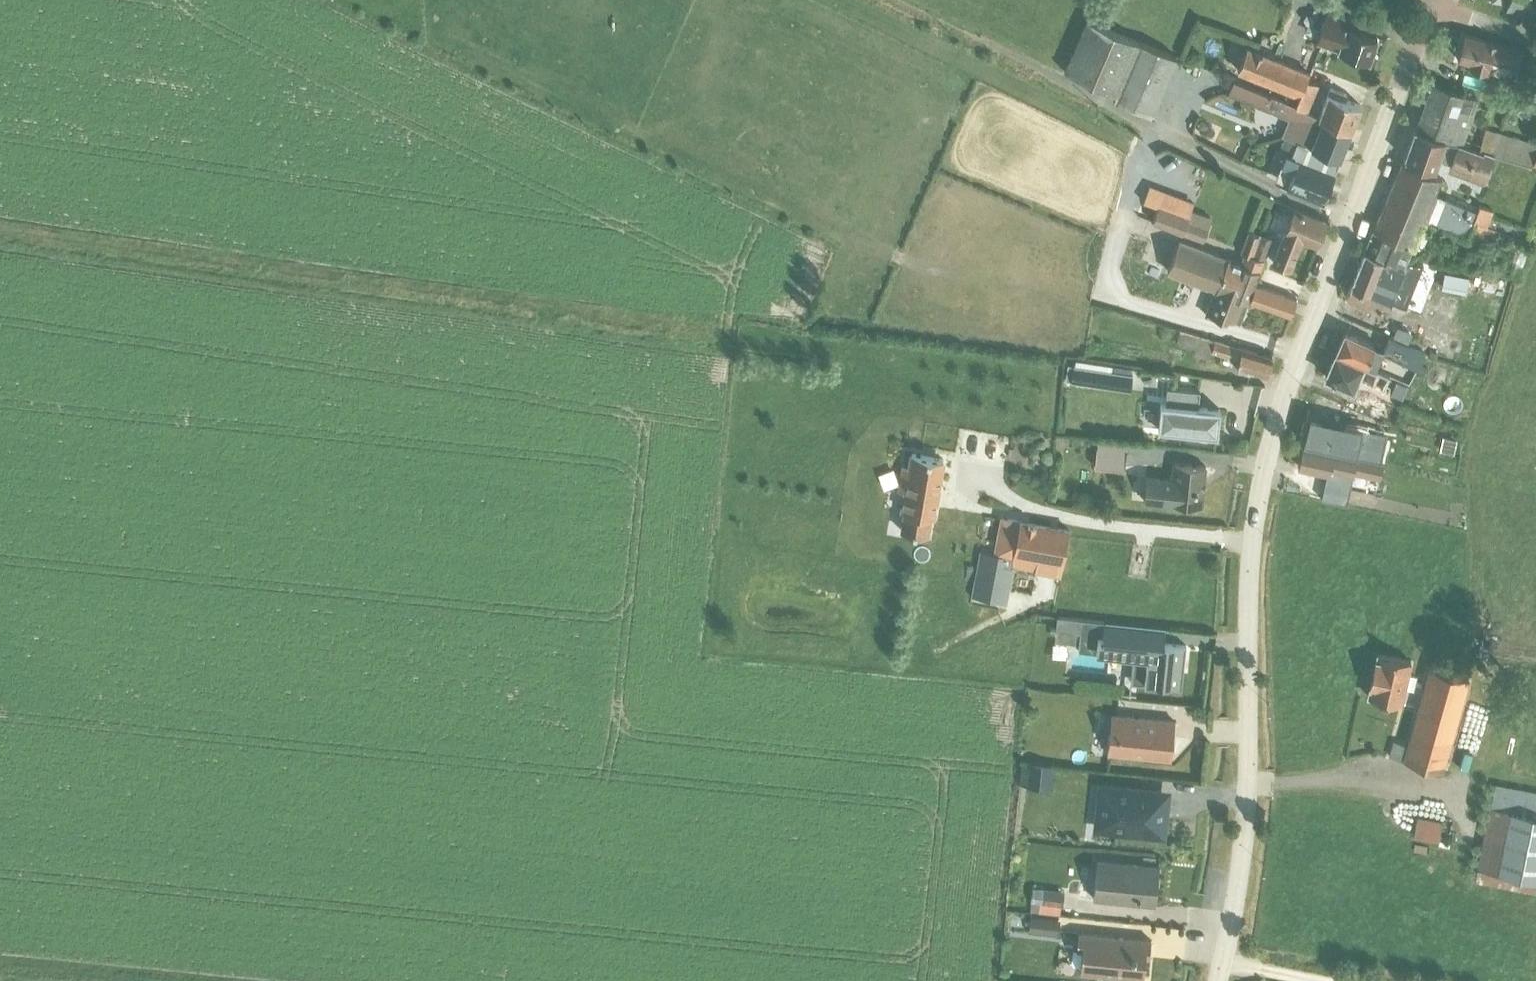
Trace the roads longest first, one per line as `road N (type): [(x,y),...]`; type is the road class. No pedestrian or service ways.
road 1 (residential): [(1215,980),(1249,833),(1258,534),(1289,386),(1430,6)]
road 2 (track): [(0,229),(848,352)]

